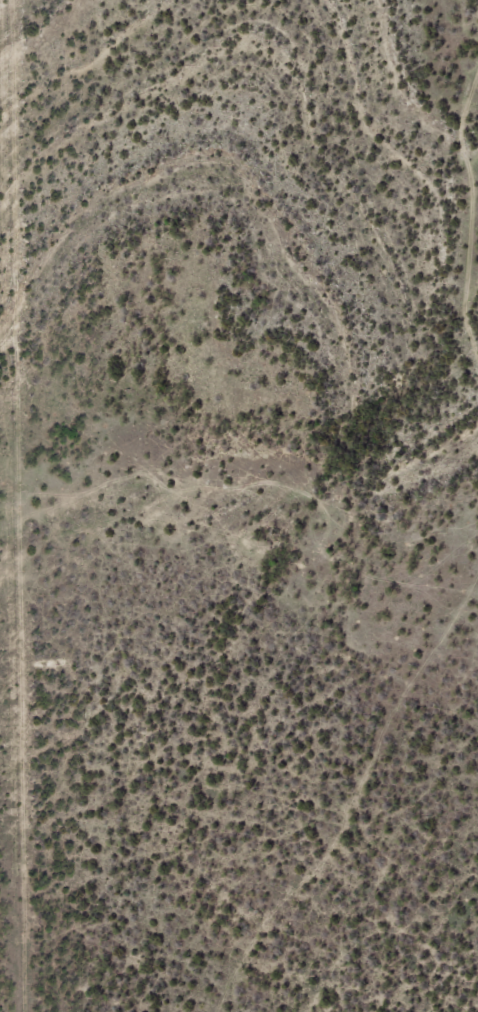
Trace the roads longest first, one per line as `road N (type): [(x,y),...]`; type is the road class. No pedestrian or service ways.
road 1 (track): [(209,1011),(477,547)]
road 2 (track): [(477,350),(469,70),(477,24)]

